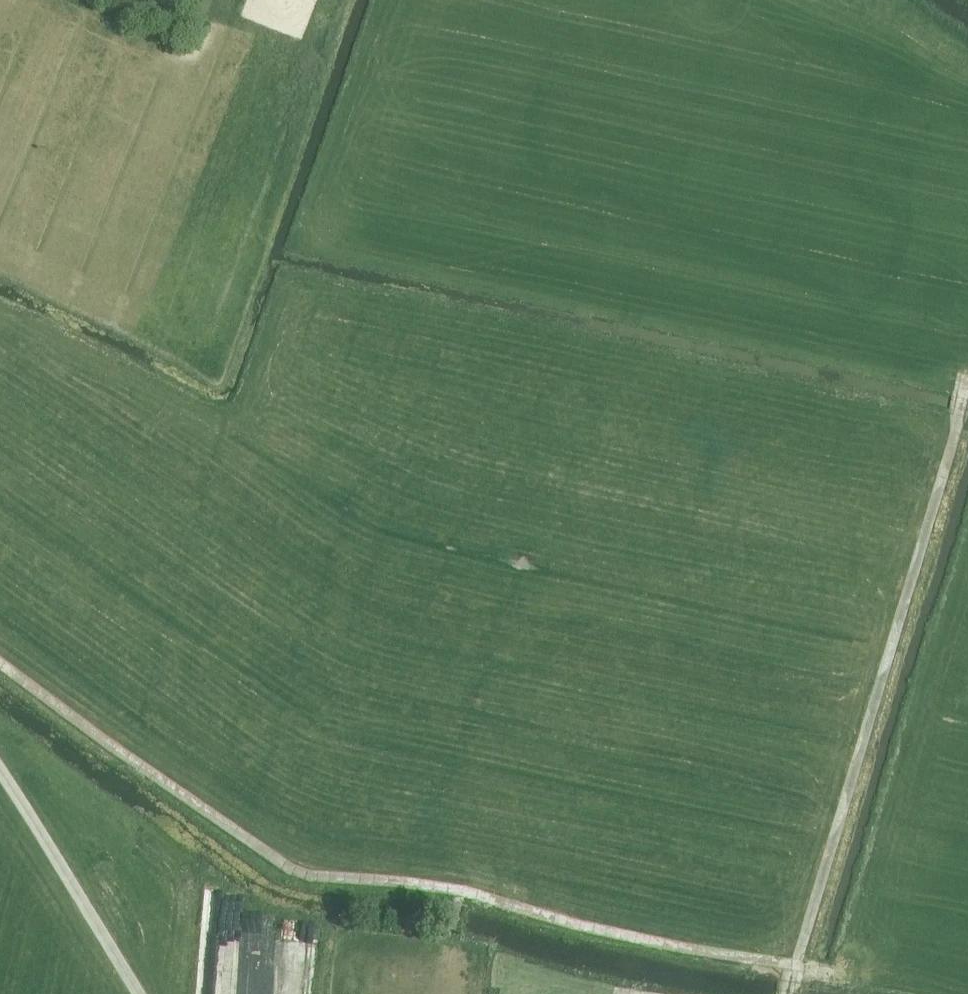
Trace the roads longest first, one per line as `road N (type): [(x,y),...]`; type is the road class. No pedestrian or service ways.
road 1 (track): [(843,972),(638,939),(457,890),(300,871),(0,663)]
road 2 (track): [(967,378),(788,993)]

